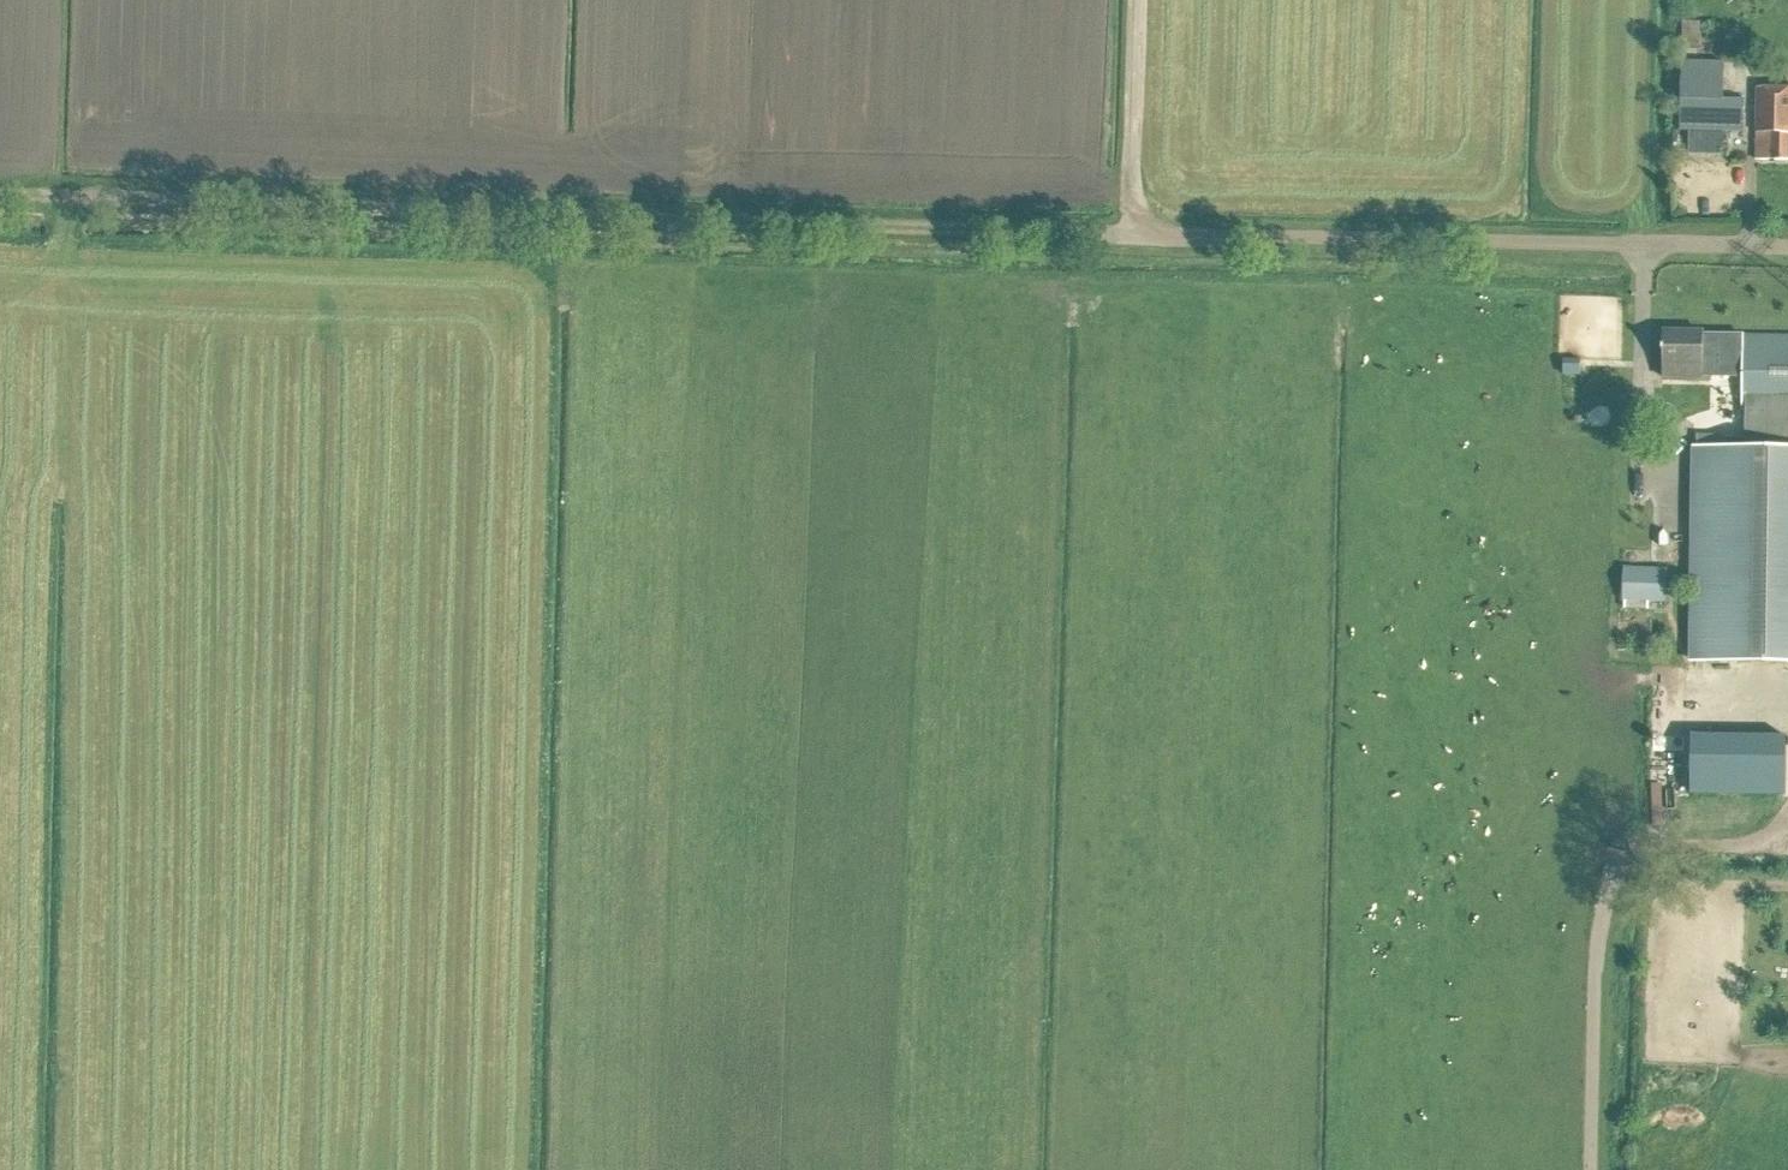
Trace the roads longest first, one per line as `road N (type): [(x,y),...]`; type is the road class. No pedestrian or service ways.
road 1 (track): [(1127,237),(0,213)]
road 2 (unclassified): [(1787,251),(1127,237),(1134,0)]

